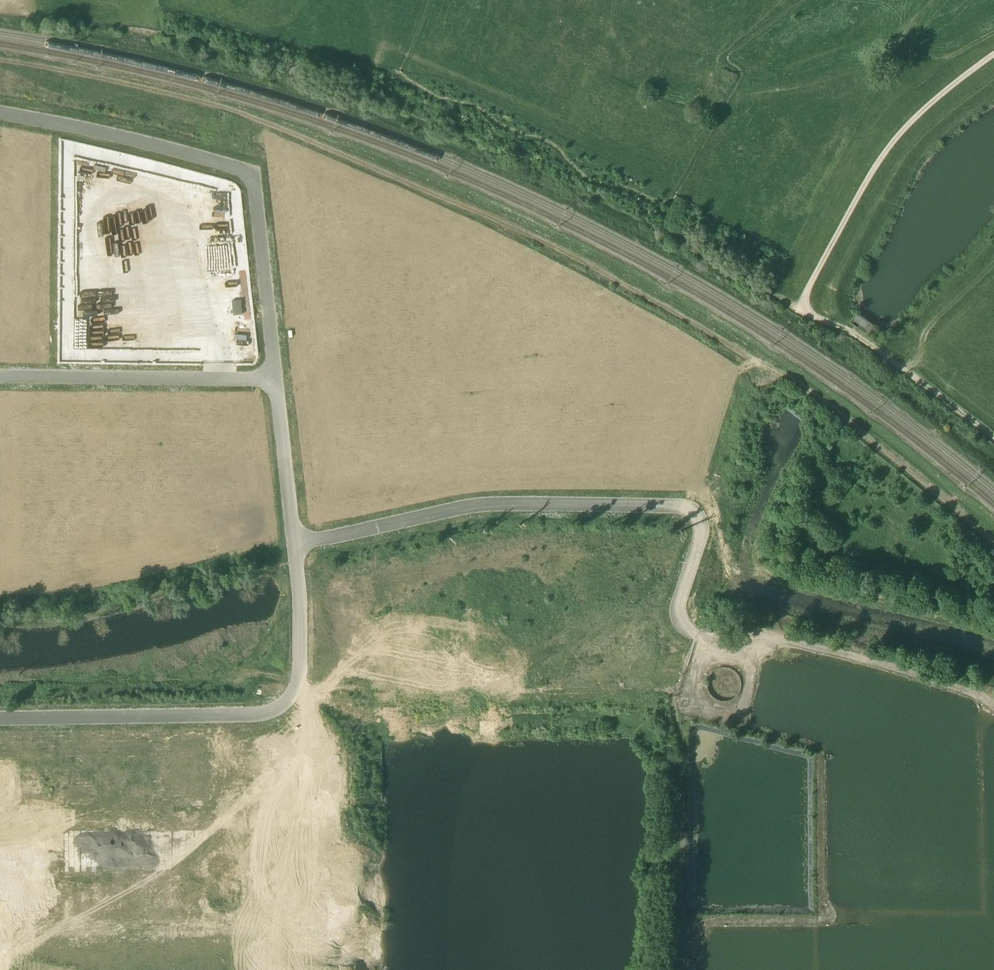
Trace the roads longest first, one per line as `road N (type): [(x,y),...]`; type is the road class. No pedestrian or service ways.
road 1 (track): [(0,60),(219,106),(600,273),(764,364),(870,439),(993,548)]
road 2 (unclassified): [(693,633),(678,616),(701,534),(685,510),(503,503),(299,545),(277,381)]
road 3 (track): [(993,438),(850,331),(798,308),(893,143),(993,55)]
road 4 (unclassified): [(277,381),(250,180),(117,135),(0,111)]
road 5 (unclassified): [(0,377),(277,381)]
road 6 (track): [(294,686),(299,545)]

